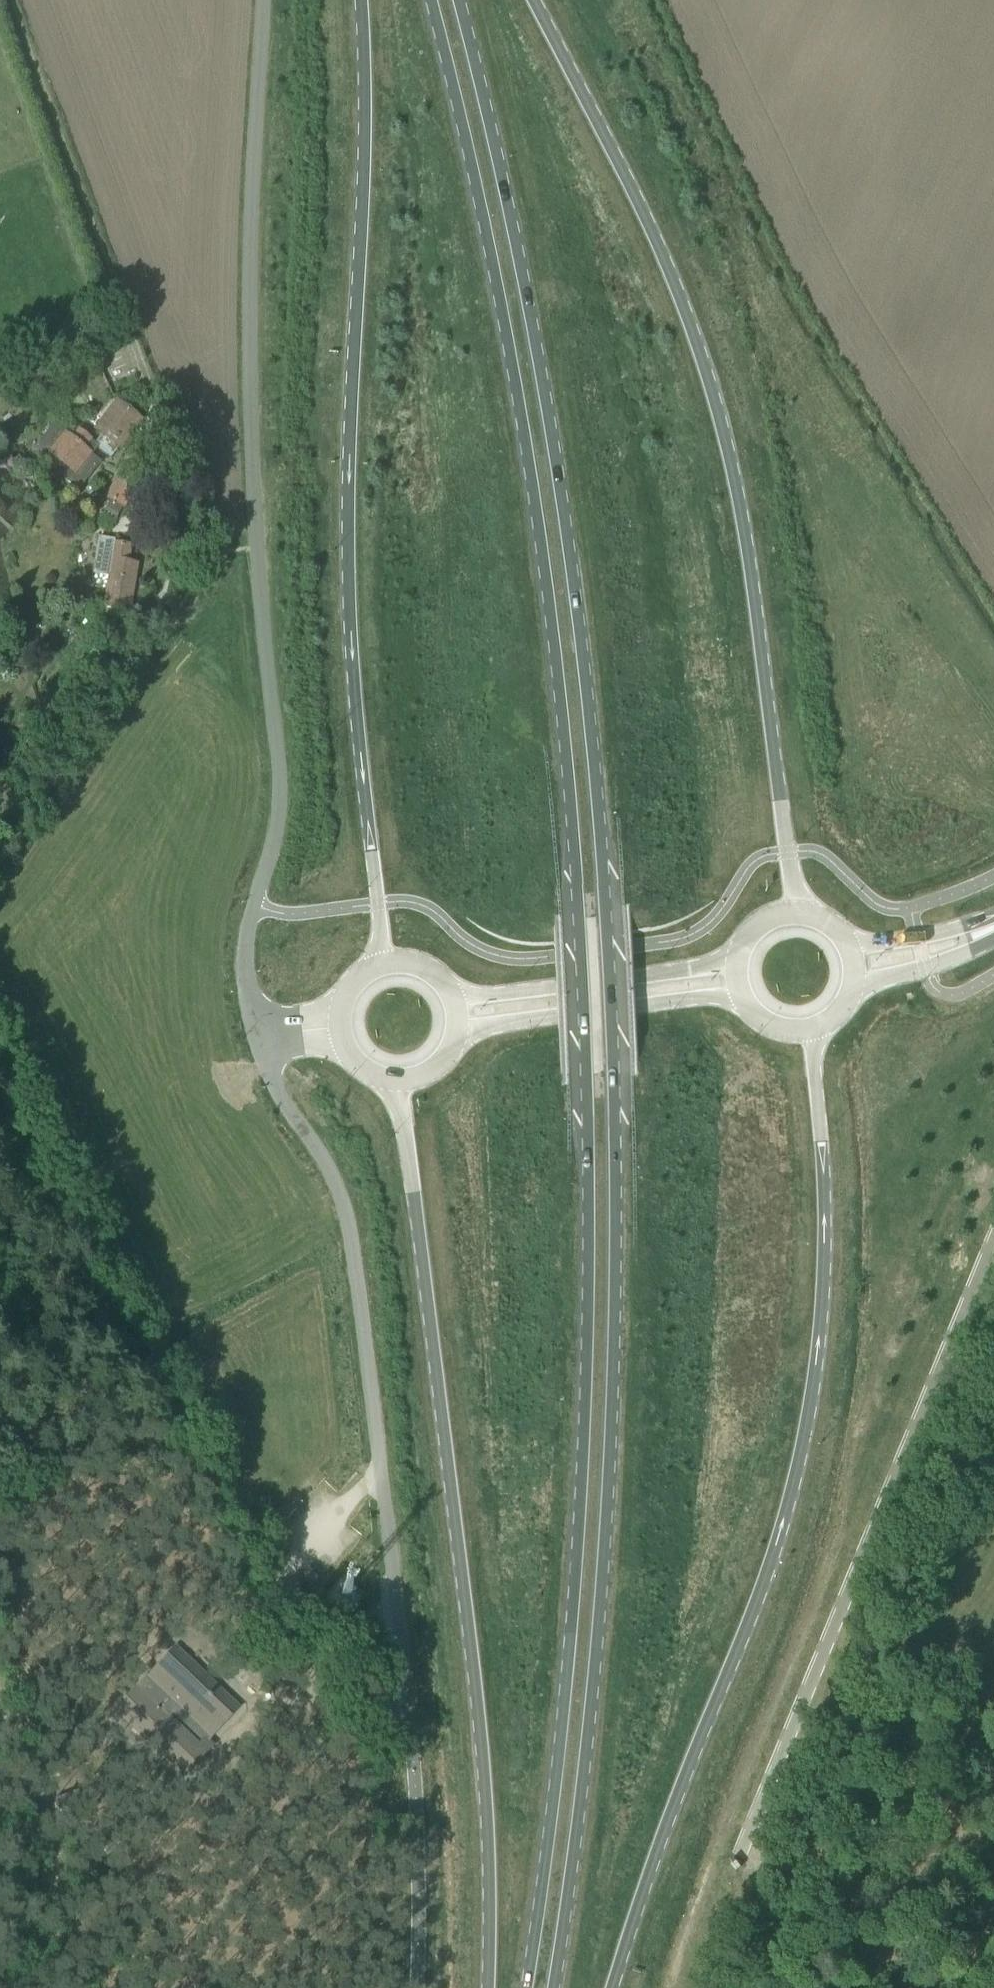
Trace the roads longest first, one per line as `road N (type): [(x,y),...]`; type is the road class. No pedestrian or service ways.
road 1 (primary): [(429,0),(495,284),(530,480),(565,735),(588,1075),(584,1432),(571,1637),(525,1987)]
road 2 (primary): [(551,1987),(583,1771),(608,1433),(605,916),(590,730),(549,419),(456,0)]
road 3 (unclassified): [(259,0),(246,276),(252,497),(280,793),(246,938),(254,1025)]
road 4 (primary): [(612,1987),(752,1613),(805,1417),(823,1295),(813,1026)]
road 5 (primary): [(360,0),(364,147),(350,652),(382,964)]
road 6 (primary): [(801,918),(743,539),(702,361),(619,166),(533,0)]
road 7 (primary): [(397,1081),(481,1754),(487,1987)]
road 8 (unclassified): [(260,1054),(344,1212),(409,1711)]
road 9 (track): [(0,1080),(169,1412)]
road 10 (track): [(169,1412),(280,1586),(357,1647),(405,1666)]
road 11 (primary): [(741,965),(453,1000)]
road 12 (primary): [(457,1029),(744,993)]
road 13 (track): [(0,1472),(169,1412)]
road 14 (track): [(67,1793),(0,1627)]
road 15 (primary): [(851,983),(925,967),(985,930)]
road 16 (primary): [(985,930),(849,954)]

